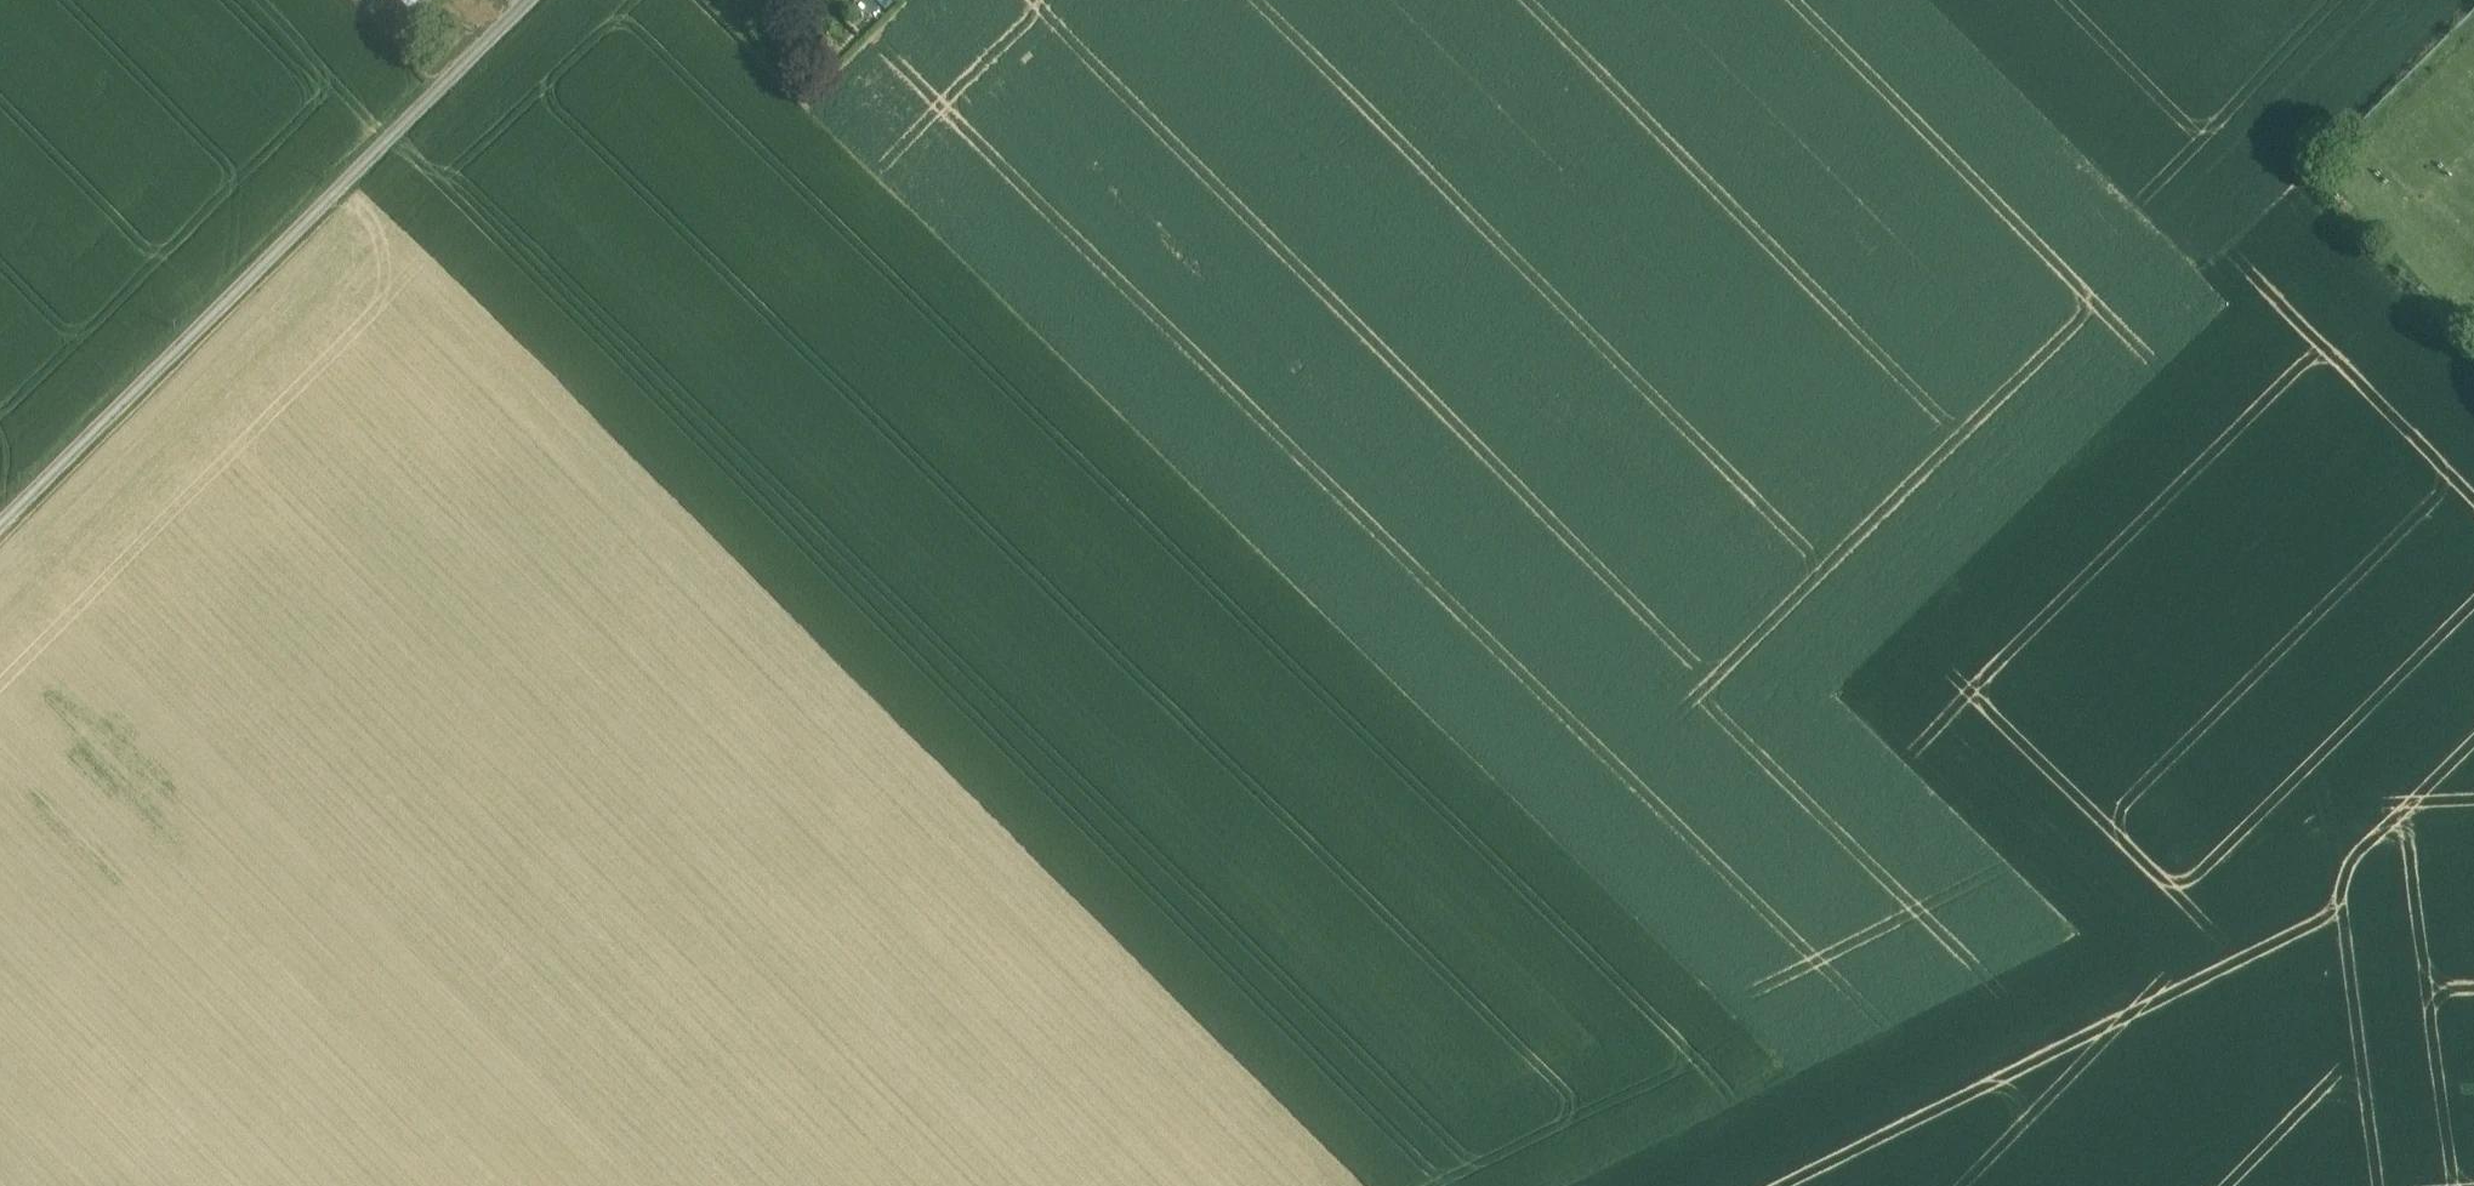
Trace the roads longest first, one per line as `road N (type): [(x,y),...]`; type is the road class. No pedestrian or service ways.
road 1 (track): [(0,522),(521,0)]

